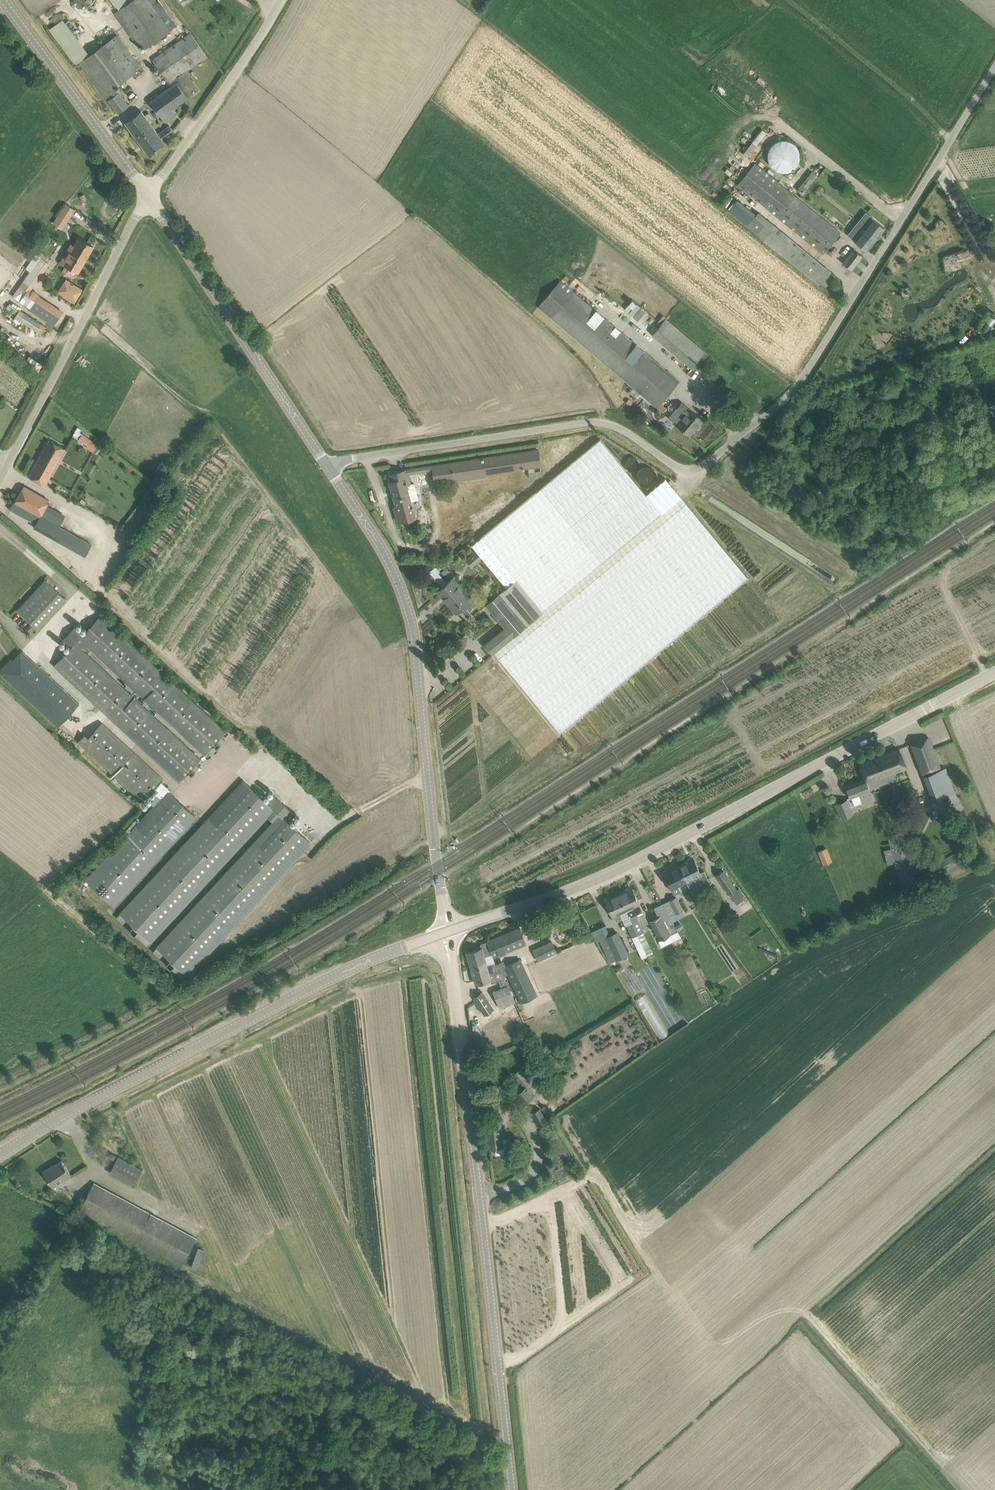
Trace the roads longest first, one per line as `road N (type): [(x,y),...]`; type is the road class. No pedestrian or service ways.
road 1 (unclassified): [(329,468),(357,457),(592,422),(622,429),(675,465),(697,468),(796,388),(994,66)]
road 2 (tertiary): [(446,933),(625,866),(994,672)]
road 3 (unclassified): [(512,1489),(446,933)]
road 4 (tertiary): [(0,1155),(324,981),(446,933)]
road 5 (unclassified): [(446,933),(413,629),(383,552),(329,468)]
road 6 (unclassified): [(329,468),(148,197)]
road 7 (unclassified): [(0,483),(148,197)]
road 8 (unclassified): [(148,197),(3,0)]
road 9 (unclassified): [(148,197),(280,0)]

